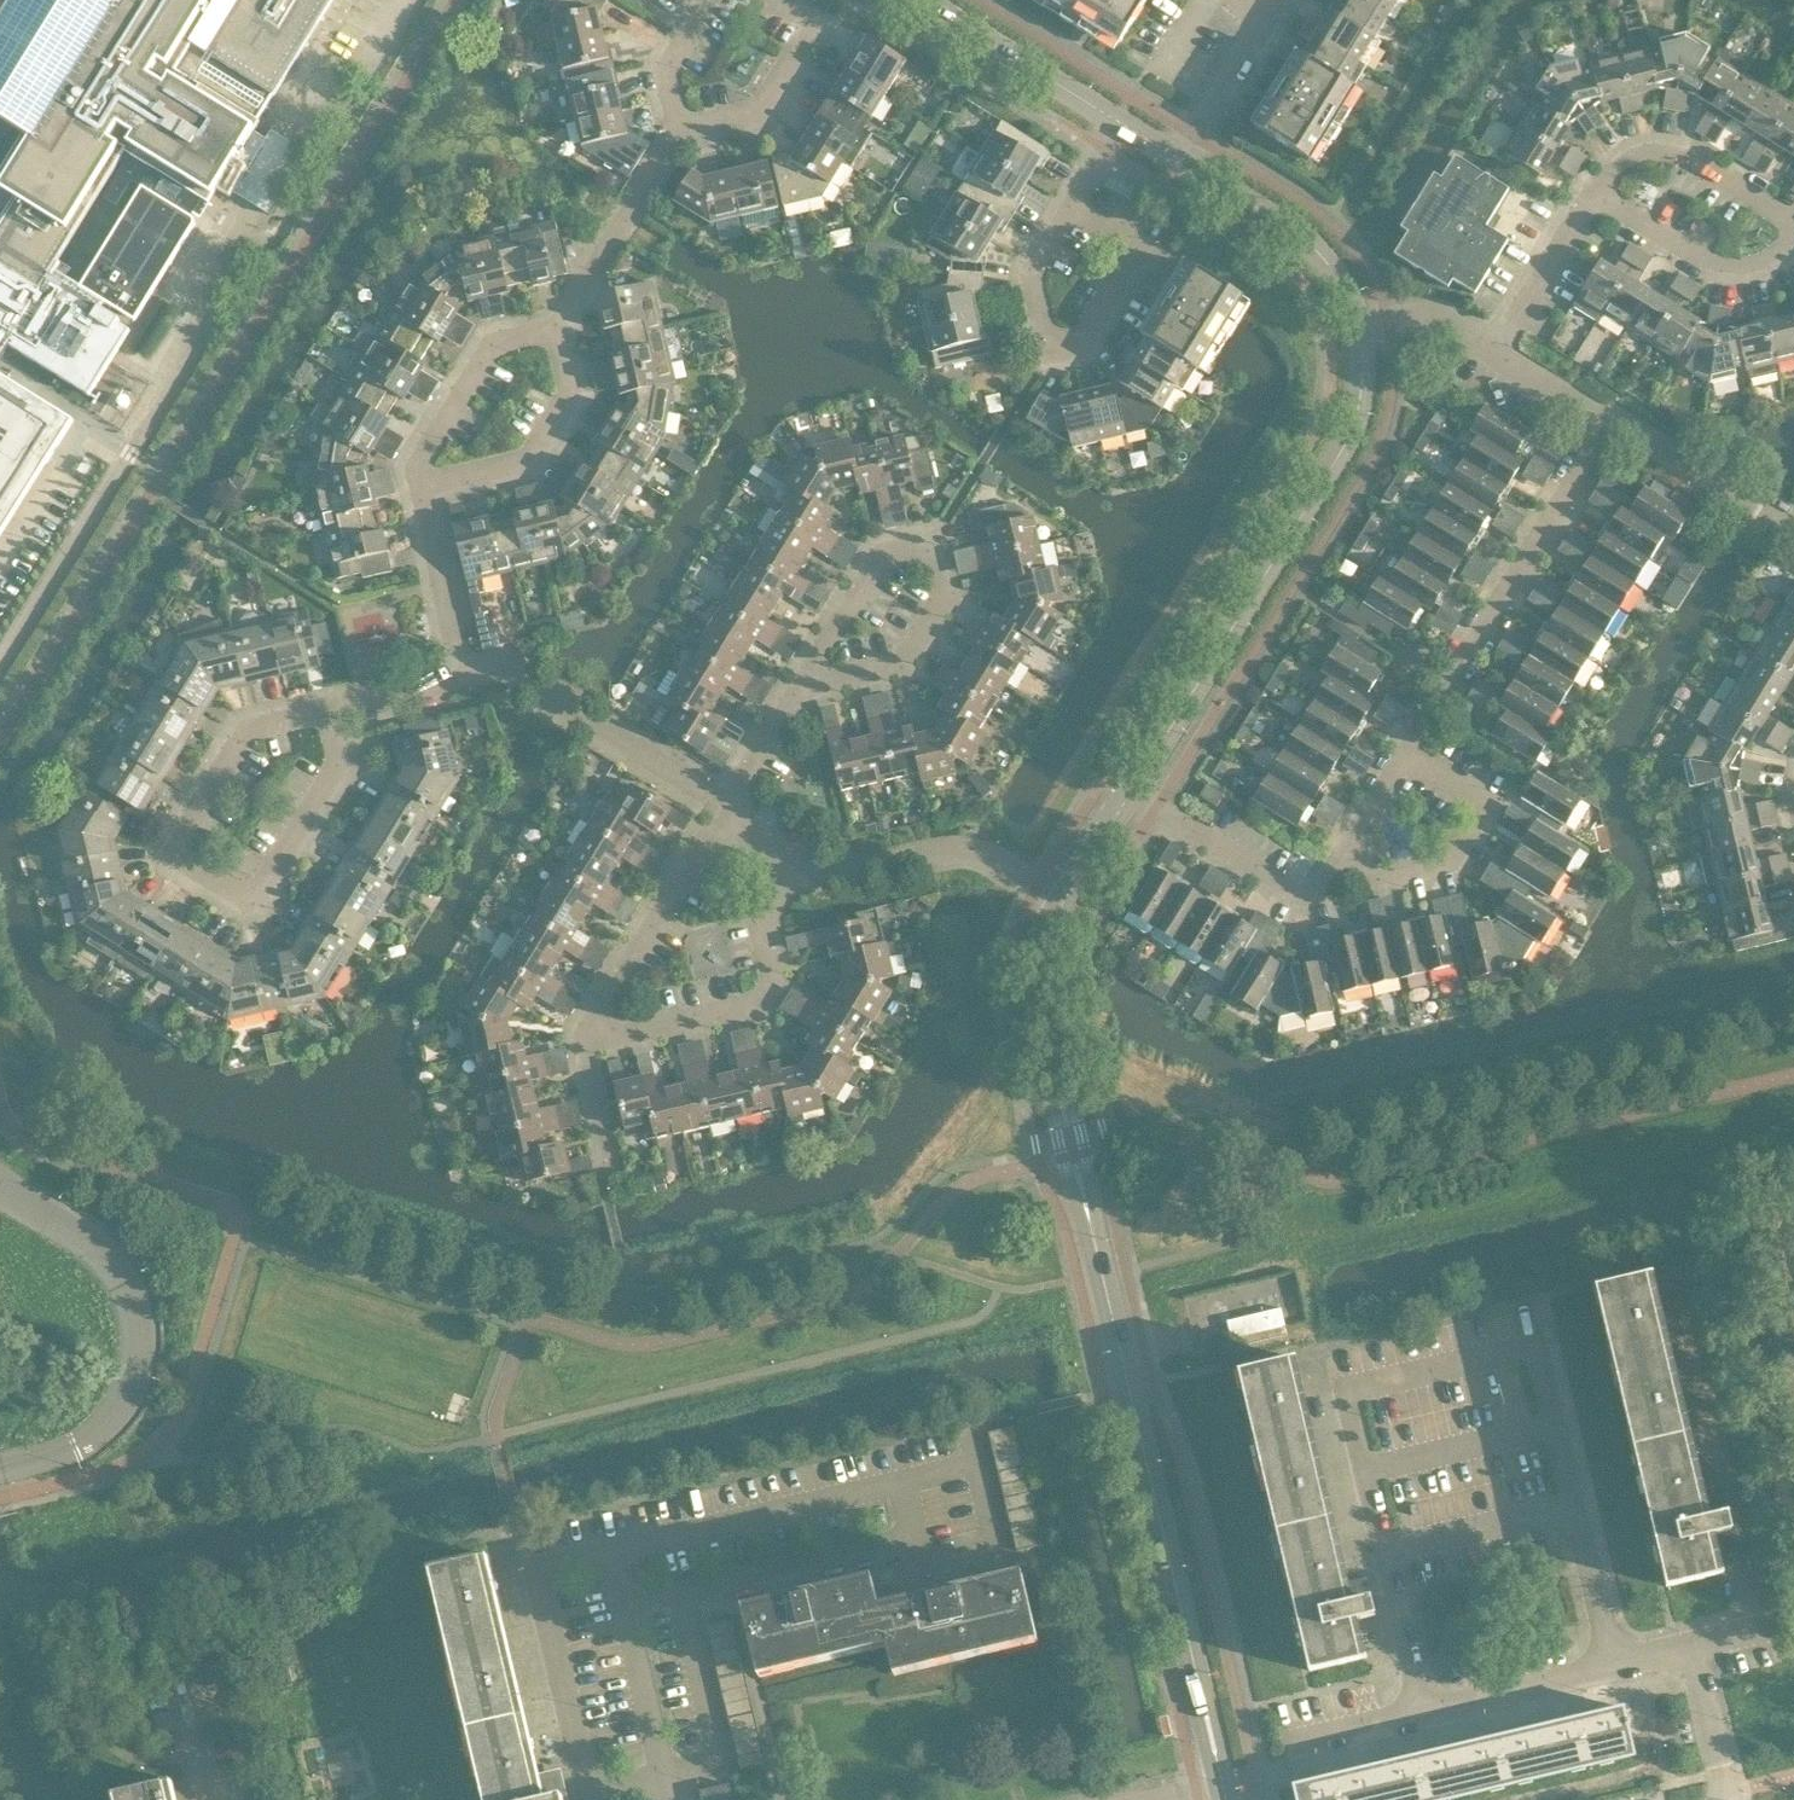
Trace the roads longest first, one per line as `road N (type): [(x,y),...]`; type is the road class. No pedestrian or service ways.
road 1 (residential): [(1617,1665),(1538,1336),(1342,1381),(1422,1714)]
road 2 (tertiary): [(1221,1786),(1074,1155)]
road 3 (tertiary): [(1357,325),(1361,400),(1347,440),(1130,794)]
road 4 (residential): [(329,701),(336,774),(259,891),(240,897),(178,858),(173,841),(239,736),(274,714)]
road 5 (residential): [(5,1468),(74,1447),(115,1415),(142,1336),(116,1264),(0,1182)]
road 6 (residential): [(1407,754),(1612,421)]
road 7 (residential): [(583,1045),(762,999),(772,973),(769,918),(795,870)]
road 8 (residential): [(1066,205),(1137,250),(1091,334),(1050,348),(1026,273)]
road 9 (residential): [(461,672),(520,676),(724,799)]
road 10 (residential): [(1353,840),(1382,882),(1459,863),(1488,805),(1407,754)]
road 11 (residential): [(1065,906),(970,855),(828,877),(795,870)]
road 12 (residential): [(1130,794),(1297,898),(1323,887),(1353,840)]
road 13 (residential): [(722,822),(583,1045)]
road 14 (residential): [(419,491),(505,475),(534,459),(570,399),(556,331)]
road 15 (tertiary): [(1065,906),(1042,957),(1038,1009),(1074,1155)]
road 16 (tertiary): [(1180,163),(1322,253),(1347,288),(1357,325)]
road 17 (residential): [(556,331),(684,124)]
road 18 (residential): [(1595,197),(1618,162),(1657,145),(1793,224)]
road 19 (residential): [(802,677),(832,686),(905,666),(945,600),(930,546)]
road 20 (residential): [(1793,230),(1765,265),(1741,273),(1715,269),(1595,197)]
road 21 (residential): [(556,331),(502,340),(485,354),(421,457),(419,491)]
road 22 (tertiary): [(919,0),(1116,122)]
road 23 (residential): [(684,124),(704,129),(752,119),(769,103),(812,37),(813,22),(783,0)]
road 24 (residential): [(1793,531),(1612,421)]
road 25 (residential): [(1422,1714),(1617,1665)]
road 26 (residential): [(930,546),(875,560),(802,677)]
road 27 (residential): [(461,672),(419,491)]
road 28 (residential): [(1498,352),(1595,197)]
road 29 (residential): [(1180,163),(1271,19)]
road 30 (residential): [(1726,1799),(1689,1647)]
road 31 (residential): [(1498,352),(1431,316),(1357,325)]
road 32 (residential): [(724,799),(802,677)]
road 33 (residential): [(703,0),(670,54),(667,74),(684,124)]
road 34 (residential): [(329,701),(461,672)]
road 35 (residential): [(1292,1746),(1422,1714)]
road 36 (residential): [(1612,421),(1498,352)]
road 37 (tertiary): [(1130,794),(1065,906)]

